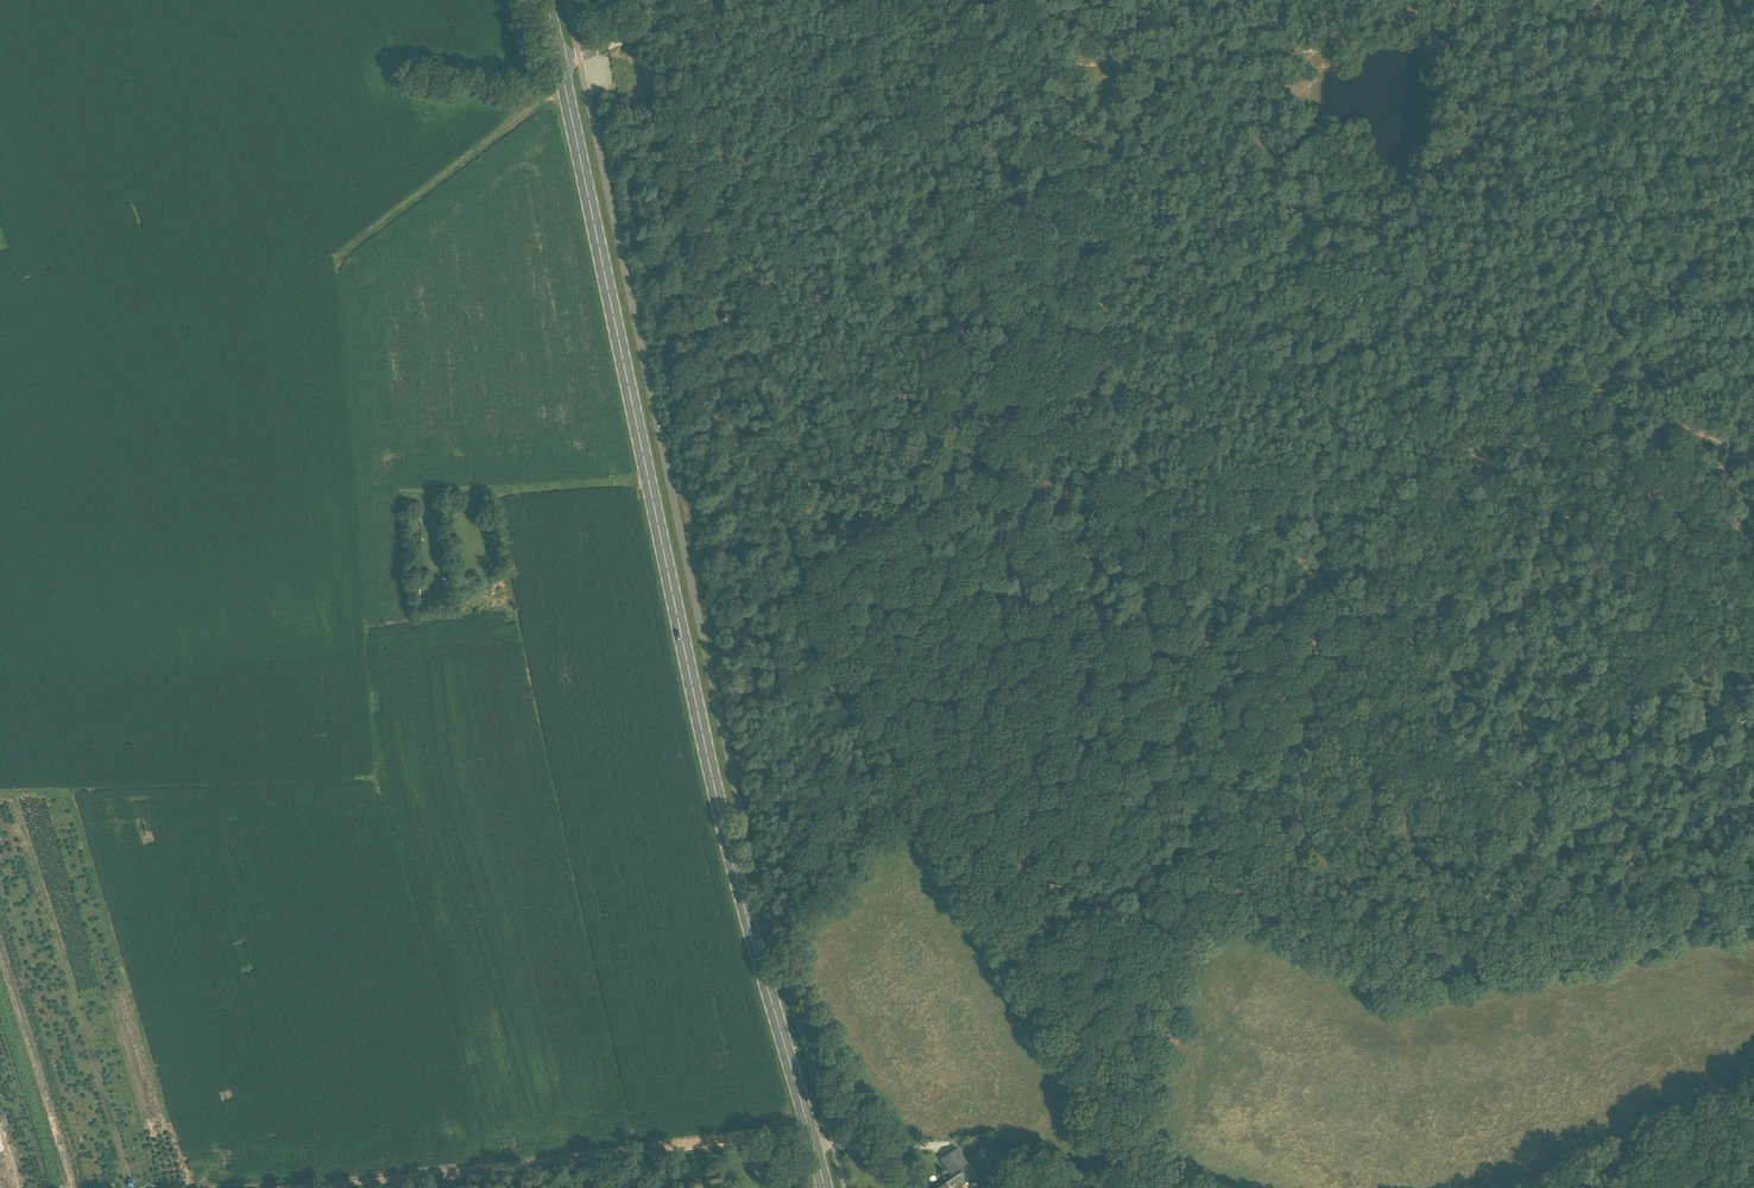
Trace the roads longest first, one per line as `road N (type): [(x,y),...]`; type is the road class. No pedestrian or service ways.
road 1 (primary): [(826,1187),(730,858),(559,62)]
road 2 (track): [(648,72),(741,172),(806,277),(873,435),(906,558),(964,594),(1154,628)]
road 3 (track): [(648,72),(1260,59),(1454,0)]
road 4 (track): [(1129,1187),(1118,1148),(1147,893),(1154,628)]
road 5 (track): [(827,1125),(337,1187)]
road 6 (track): [(1154,628),(1201,623),(1295,578),(1343,541),(1471,414),(1552,377)]
road 7 (track): [(1552,377),(1550,304),(1515,167),(1512,40),(1457,0)]
road 8 (track): [(343,262),(565,88)]
road 9 (track): [(1552,377),(1614,383),(1753,374)]
road 10 (track): [(1588,381),(1753,465)]
road 11 (track): [(1436,6),(1478,108),(1515,167)]
road 12 (unclassified): [(559,62),(725,0)]

